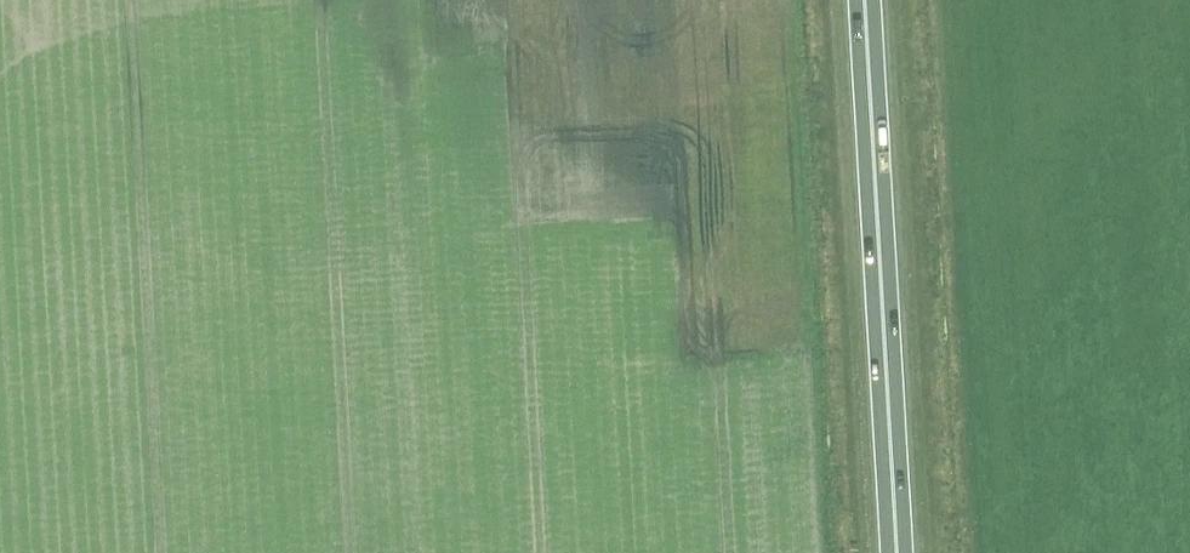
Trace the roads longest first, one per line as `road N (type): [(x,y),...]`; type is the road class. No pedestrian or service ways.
road 1 (trunk): [(898,552),(865,0)]

